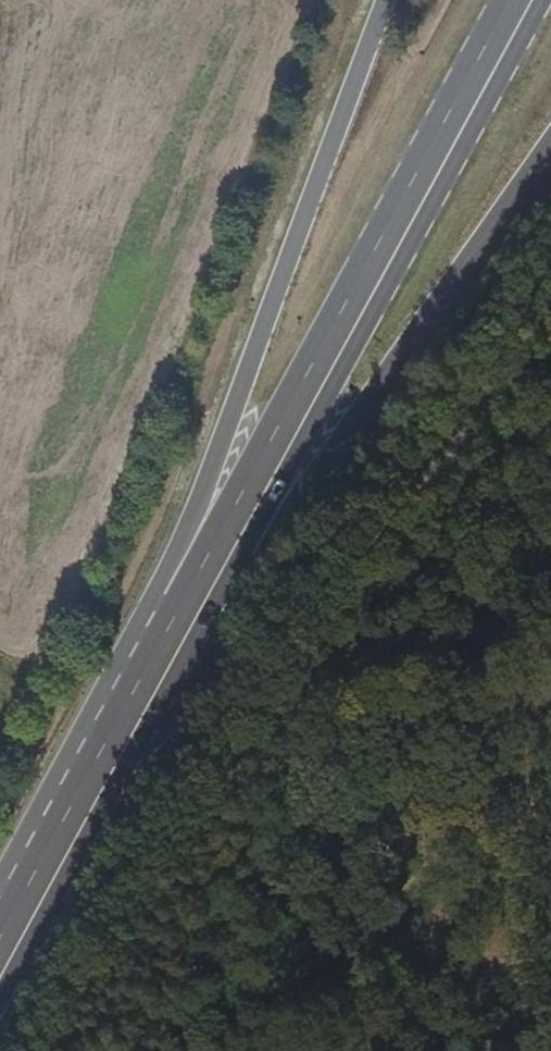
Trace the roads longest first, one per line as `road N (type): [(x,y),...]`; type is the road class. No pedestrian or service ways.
road 1 (primary): [(526,0),(82,809)]
road 2 (primary): [(386,0),(82,809)]
road 3 (primary): [(82,809),(550,142)]
road 4 (primary): [(82,809),(0,959)]

